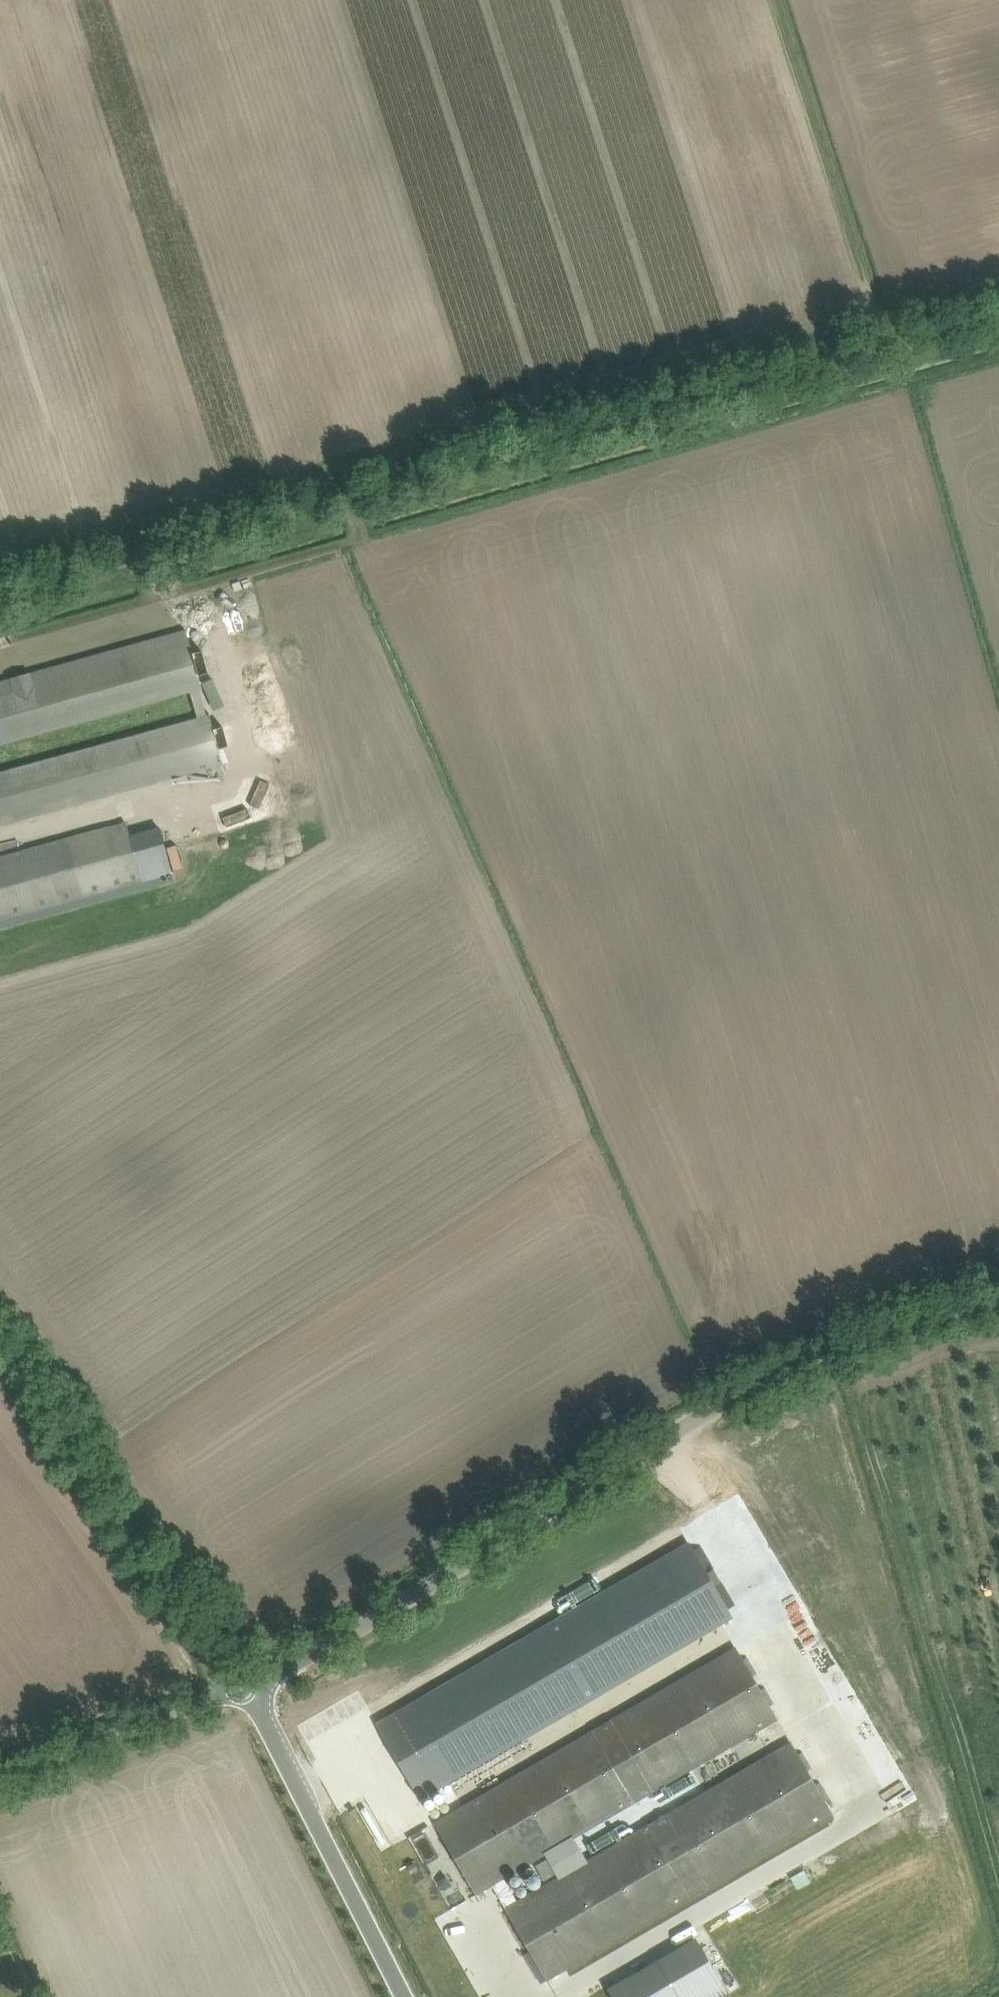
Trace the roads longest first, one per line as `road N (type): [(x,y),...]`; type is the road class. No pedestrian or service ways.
road 1 (track): [(0,607),(998,329)]
road 2 (unclassified): [(238,1690),(641,1445),(908,1310),(998,1297)]
road 3 (unclassified): [(238,1690),(138,1575),(0,1376)]
road 4 (unclassified): [(398,1996),(238,1690)]
road 5 (unclassified): [(0,1770),(238,1690)]

